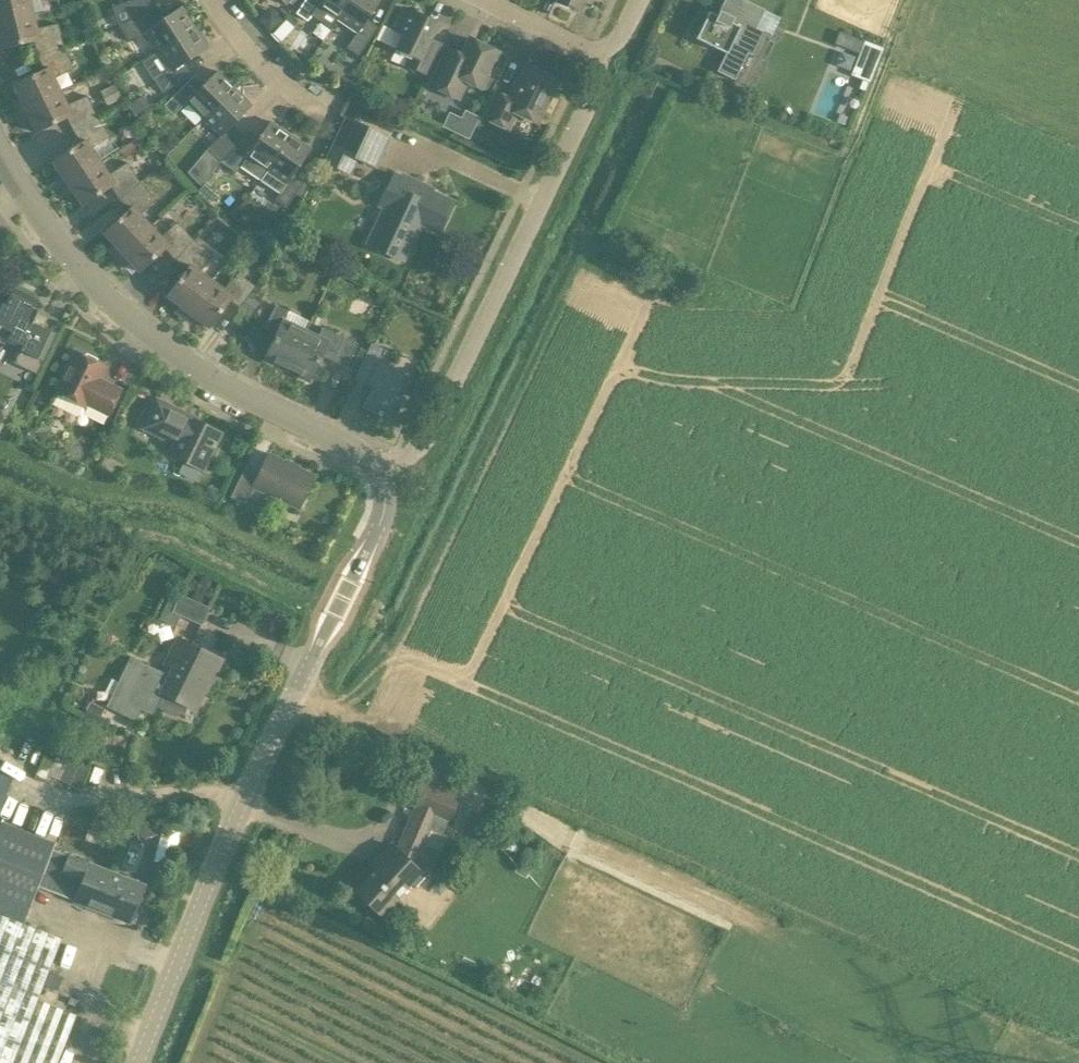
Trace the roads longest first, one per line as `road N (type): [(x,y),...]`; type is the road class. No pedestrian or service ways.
road 1 (unclassified): [(168,1062),(363,616),(385,517)]
road 2 (residential): [(385,473),(370,451),(200,371),(107,302),(48,236),(0,159)]
road 3 (residential): [(385,473),(423,448),(615,60)]
road 4 (residential): [(615,60),(472,0)]
road 5 (residential): [(317,106),(268,67),(216,0)]

